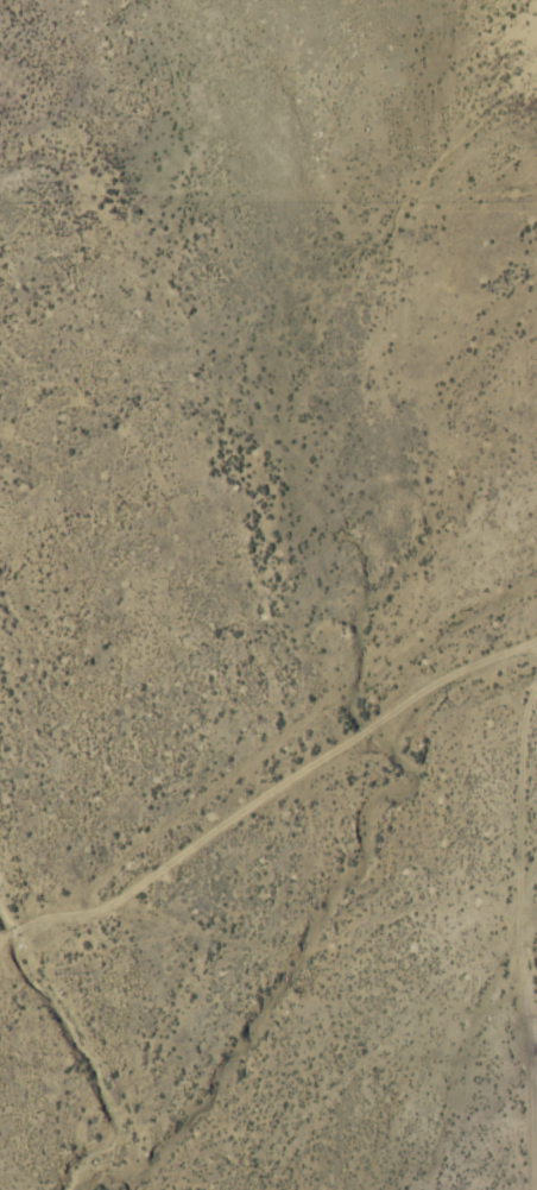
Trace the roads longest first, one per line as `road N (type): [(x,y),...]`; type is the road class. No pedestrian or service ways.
road 1 (track): [(0,943),(23,924),(118,899),(468,663),(536,634)]

